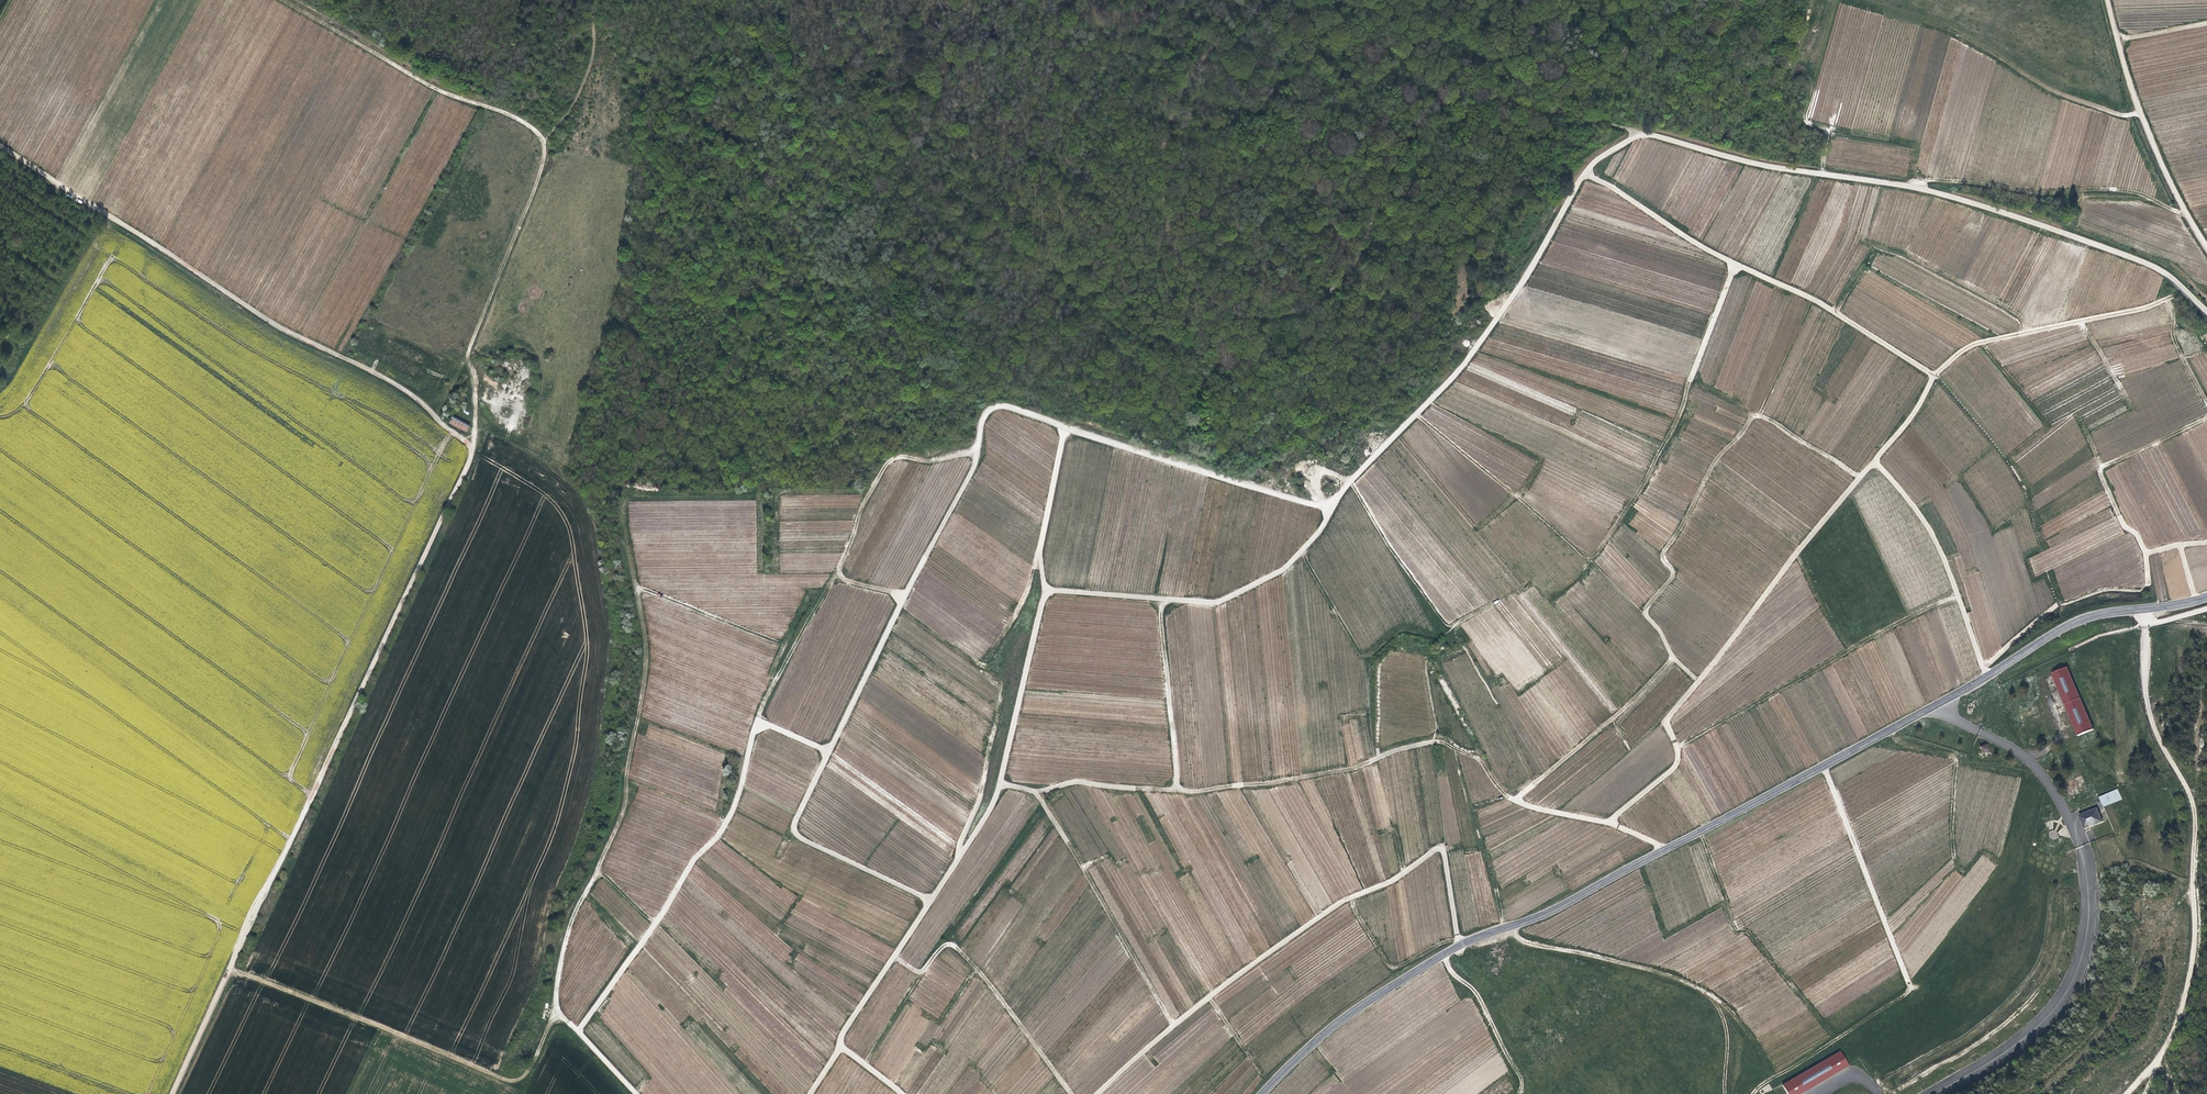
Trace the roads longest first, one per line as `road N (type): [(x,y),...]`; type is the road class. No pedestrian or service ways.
road 1 (track): [(0,145),(280,330),(402,389),(471,447),(170,1093)]
road 2 (unclassified): [(1329,507),(1356,470),(1445,384),(1526,276),(1595,161),(1649,133),(1771,167),(1985,206),(2163,271),(2206,311)]
road 3 (track): [(1609,821),(1671,768),(1675,742),(1664,718),(1913,414),(1931,375),(1971,344),(2144,308),(2186,291)]
road 4 (tertiary): [(1984,677),(1553,909),(1458,944),(1342,1016),(1261,1093)]
road 5 (track): [(635,1093),(554,1011),(568,924),(623,799),(643,661),(636,598),(645,591),(779,643),(768,670),(773,683)]
road 6 (unclassified): [(1000,784),(1046,587),(1216,601),(1282,569),(1329,507)]
road 7 (track): [(1095,1093),(1171,1025),(1337,902),(1391,881),(1437,847),(1458,944)]
road 8 (unclassified): [(1929,1093),(2046,1016),(2083,948),(2086,896),(2074,822),(1993,727),(1984,677)]
road 9 (track): [(471,447),(478,385),(469,345),(541,169),(541,135),(372,53)]
road 10 (track): [(596,868),(646,918),(658,919),(697,853),(722,831),(756,719),(840,575)]
road 11 (track): [(1696,681),(1643,609),(1672,576),(1664,550),(1714,461),(1754,417),(1764,418),(1857,478)]
road 12 (track): [(2206,417),(2101,467),(2124,527),(2143,552),(2146,587),(2056,607),(1983,667)]
road 13 (track): [(1513,799),(1476,758),(1441,742),(1349,770),(1270,783),(1131,787)]
road 14 (unclassified): [(1329,507),(1010,406),(982,415),(975,450)]
road 15 (track): [(228,971),(508,1079),(523,1075),(554,1011)]
road 16 (track): [(1509,926),(1513,935),(1682,976),(1718,997),(1751,1041),(1772,1093)]
road 17 (track): [(827,751),(975,450)]
road 18 (track): [(1732,261),(1679,413),(1588,559)]
road 19 (track): [(1586,172),(1704,248),(1835,313)]
road 20 (track): [(2182,214),(2125,187),(2034,191),(1921,178),(1912,187)]
road 21 (track): [(903,596),(840,575),(838,564),(872,491),(891,461),(975,450)]
road 22 (unclassified): [(2106,0),(2169,193),(2206,251)]
road 23 (track): [(894,956),(920,968),(941,946),(958,949),(1072,1093)]
road 24 (unclassified): [(901,1093),(840,1046),(839,1036),(932,900)]
road 25 (track): [(1872,461),(1929,527),(1984,677)]
road 26 (unclassified): [(932,900),(798,837),(794,818),(827,751)]
road 27 (tertiary): [(2206,595),(2079,615),(1984,677)]
road 28 (track): [(1823,764),(1907,985)]
road 29 (track): [(2139,113),(2052,90),(1923,23)]
road 30 (track): [(1671,657),(1513,799)]
road 31 (track): [(1171,1025),(1069,844)]
road 32 (track): [(1177,790),(1163,598)]
road 33 (track): [(1046,587),(1037,547),(1064,425)]
road 34 (track): [(1515,1093),(1521,1077),(1511,1057),(1477,993),(1455,979),(1442,955)]
road 35 (track): [(1663,850),(1609,821),(1513,799)]
road 36 (track): [(542,141),(591,61),(595,0)]

